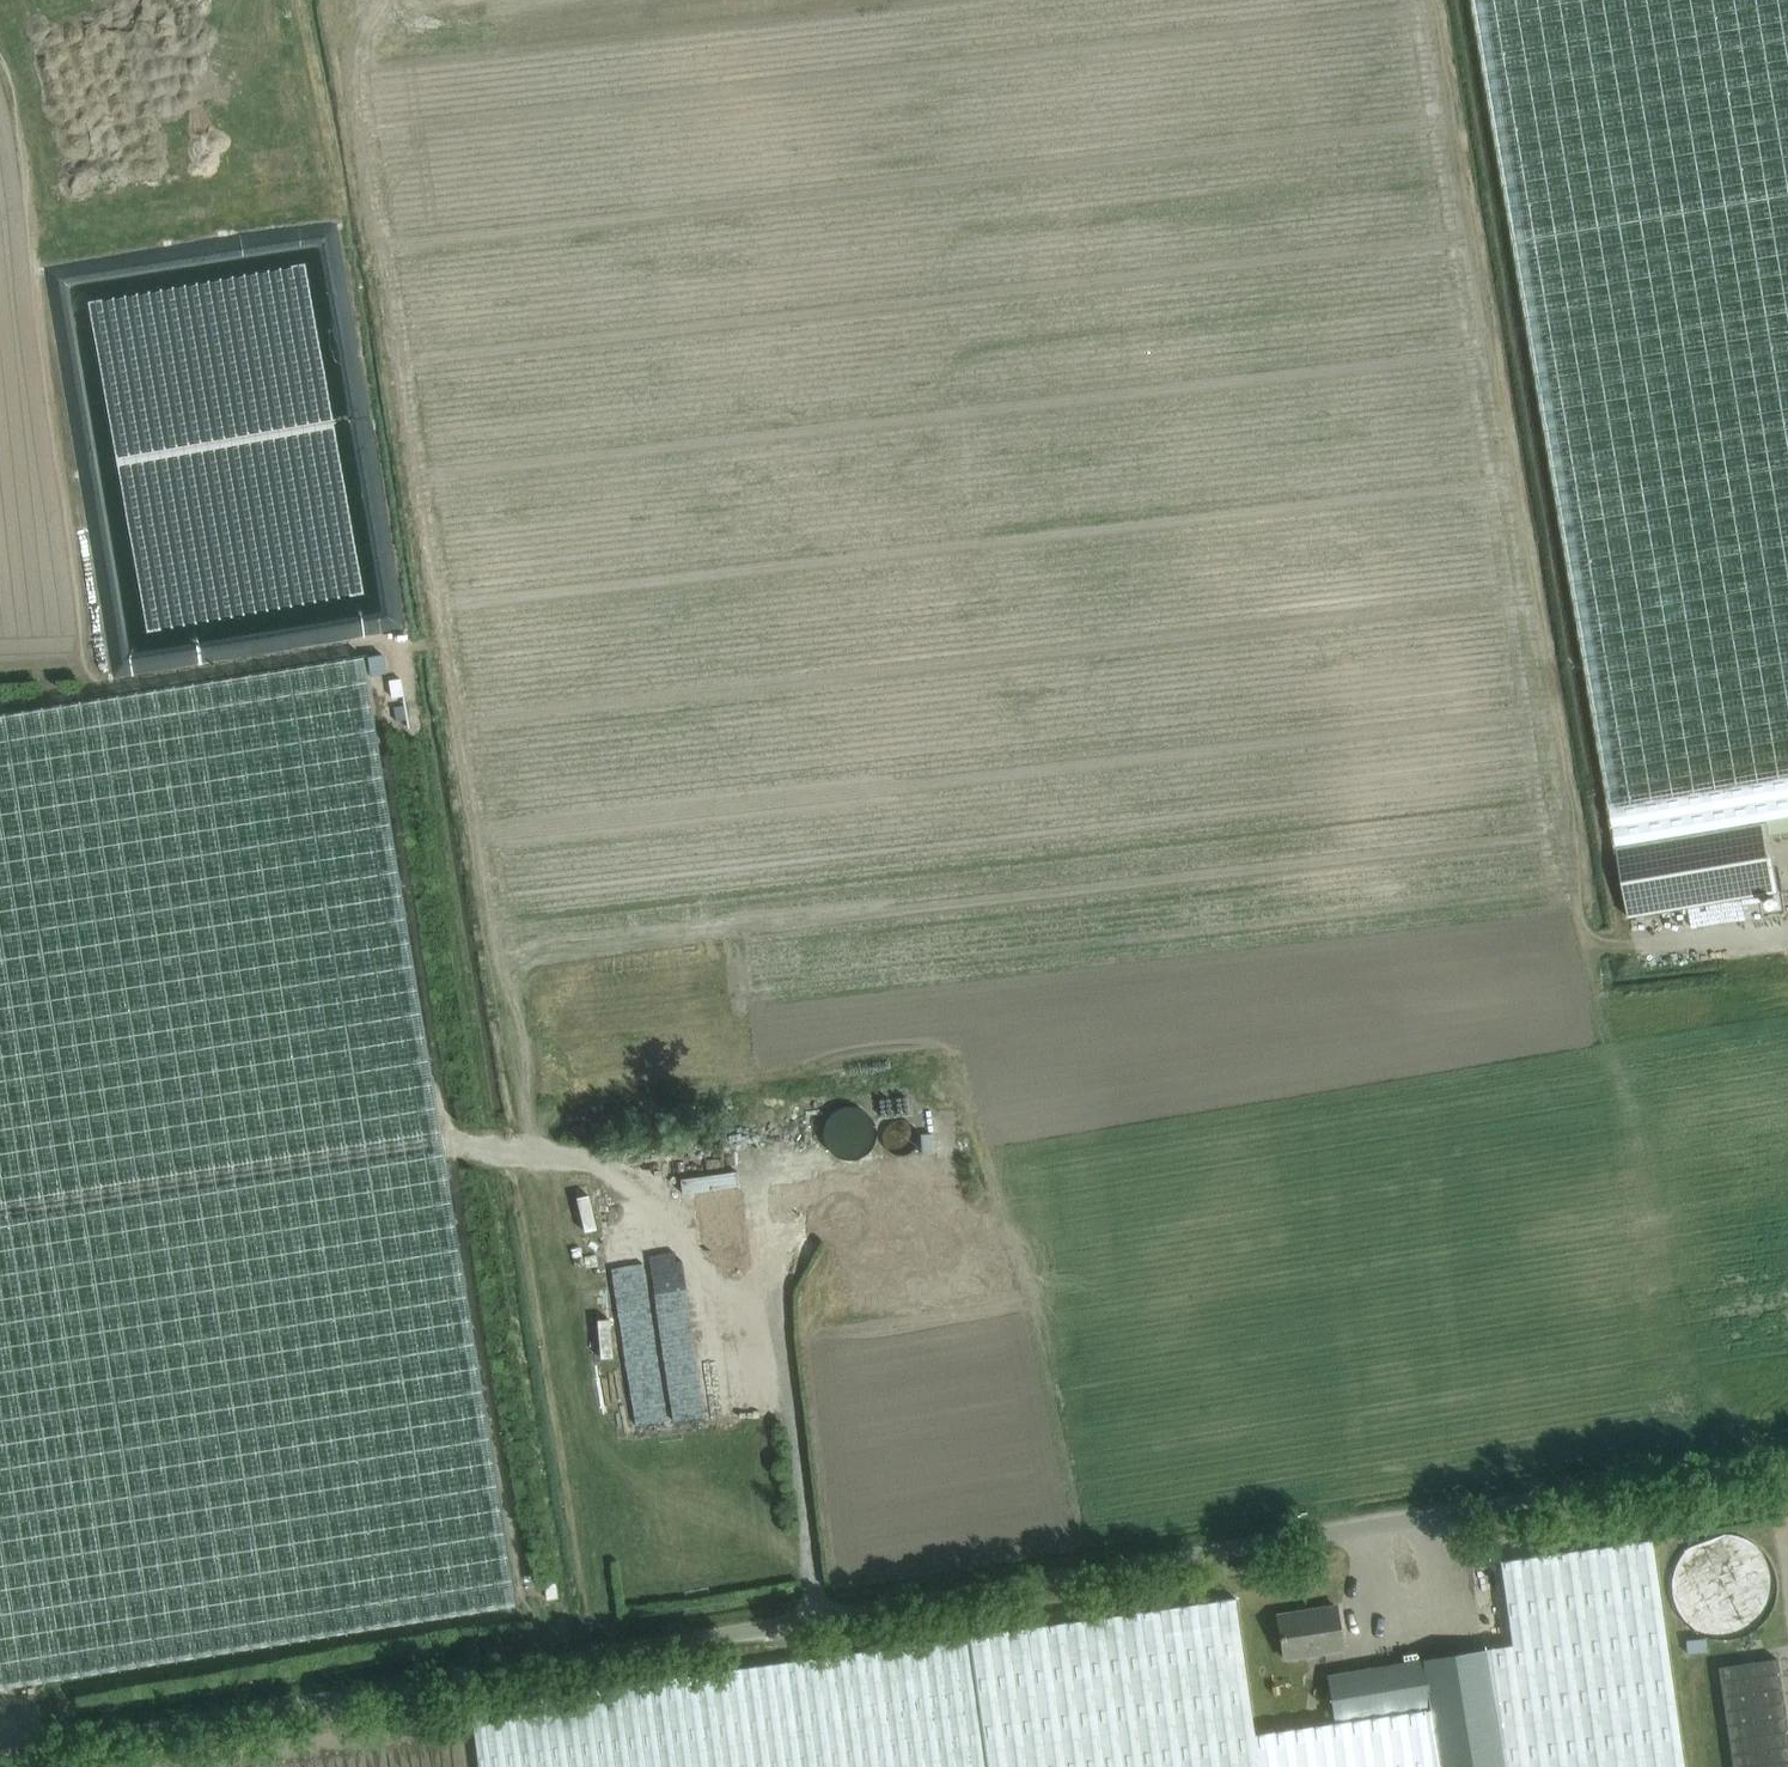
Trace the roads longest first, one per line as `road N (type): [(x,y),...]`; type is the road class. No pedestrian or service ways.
road 1 (unclassified): [(0,1755),(1787,1455)]

